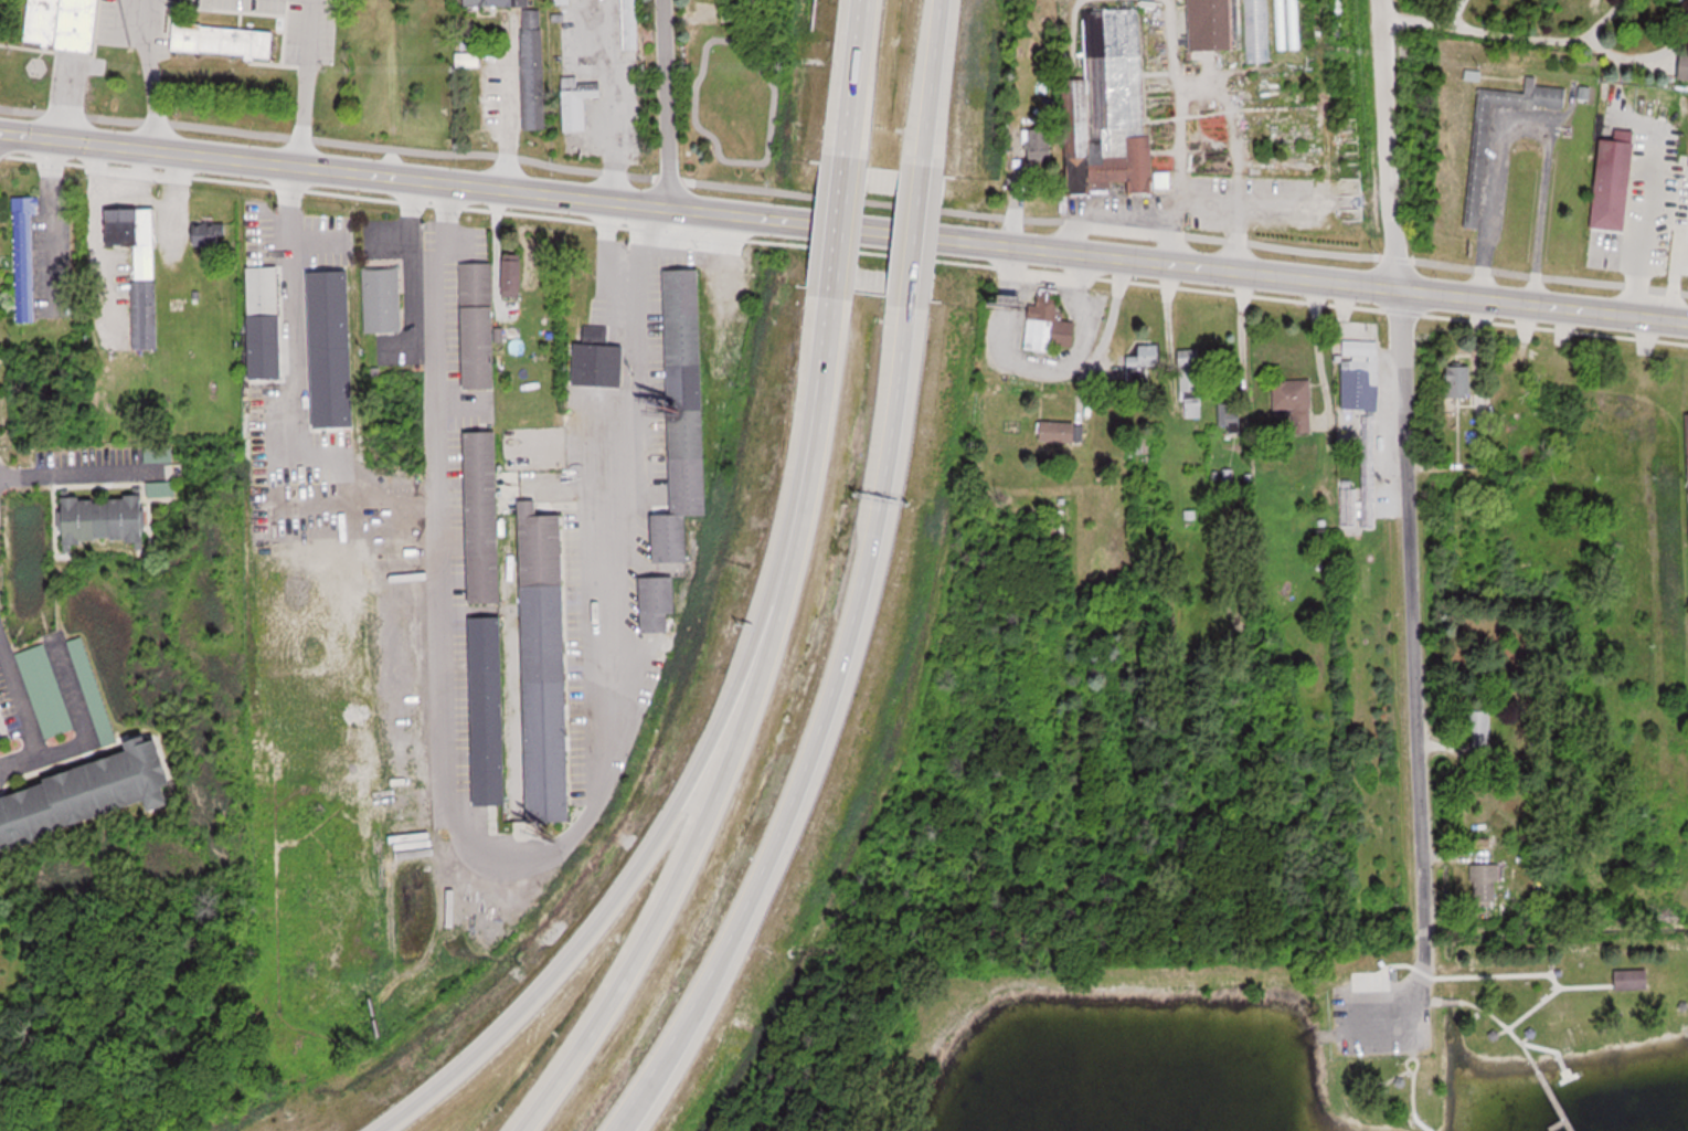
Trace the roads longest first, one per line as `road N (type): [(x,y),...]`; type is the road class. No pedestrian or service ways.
road 1 (tertiary): [(0,131),(1687,321)]
road 2 (residential): [(1420,985),(1426,959),(1379,0)]
road 3 (motorway): [(618,1130),(741,928),(801,775),(873,541),(912,290)]
road 4 (motorway): [(804,475),(715,718),(651,842),(517,1023),(389,1130)]
road 5 (motorway): [(804,475),(768,655),(718,799),(648,948),(530,1130)]
road 6 (residential): [(1656,317),(1654,695)]
road 7 (residential): [(671,204),(662,0)]
road 8 (motorway): [(830,279),(804,475)]
road 9 (motorway): [(926,149),(942,0)]
road 10 (motorway): [(862,0),(846,147)]
road 11 (motorway): [(912,290),(926,149)]
road 12 (motorway): [(846,147),(830,279)]

